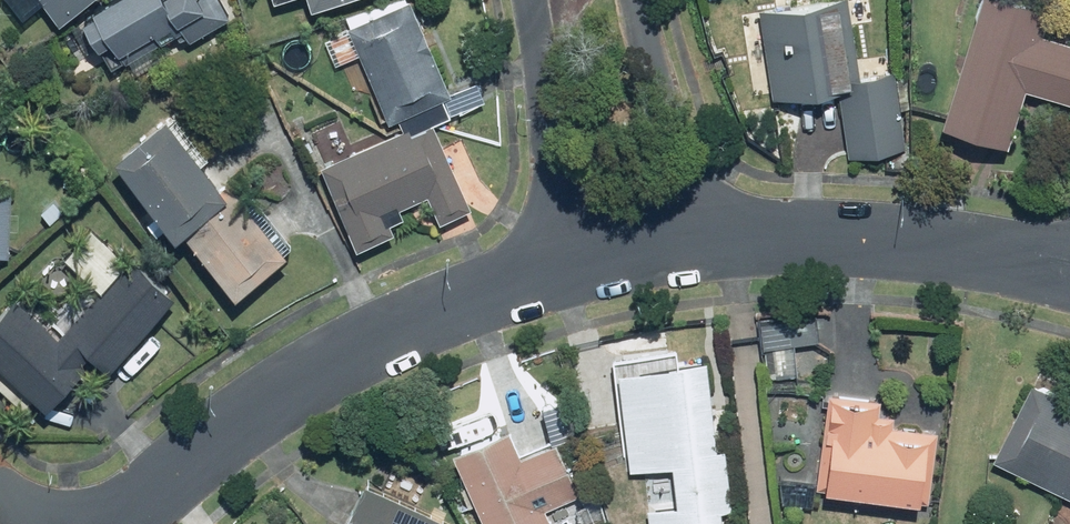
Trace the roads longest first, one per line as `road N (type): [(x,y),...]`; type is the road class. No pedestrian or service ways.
road 1 (residential): [(121,523),(265,405),(361,350),(577,263)]
road 2 (residential): [(689,244),(887,242),(1069,270)]
road 3 (residential): [(577,263),(531,0)]
road 4 (residential): [(640,0),(689,244)]

